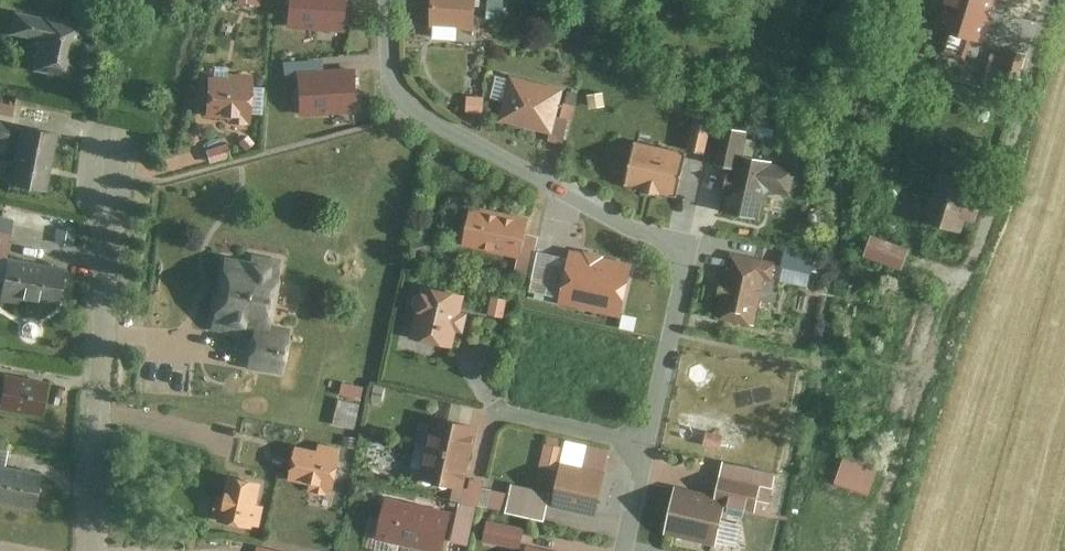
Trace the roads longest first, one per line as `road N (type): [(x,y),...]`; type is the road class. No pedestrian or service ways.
road 1 (residential): [(388,0),(391,72),(408,106),(687,251),(626,550)]
road 2 (residential): [(92,550),(113,153)]

